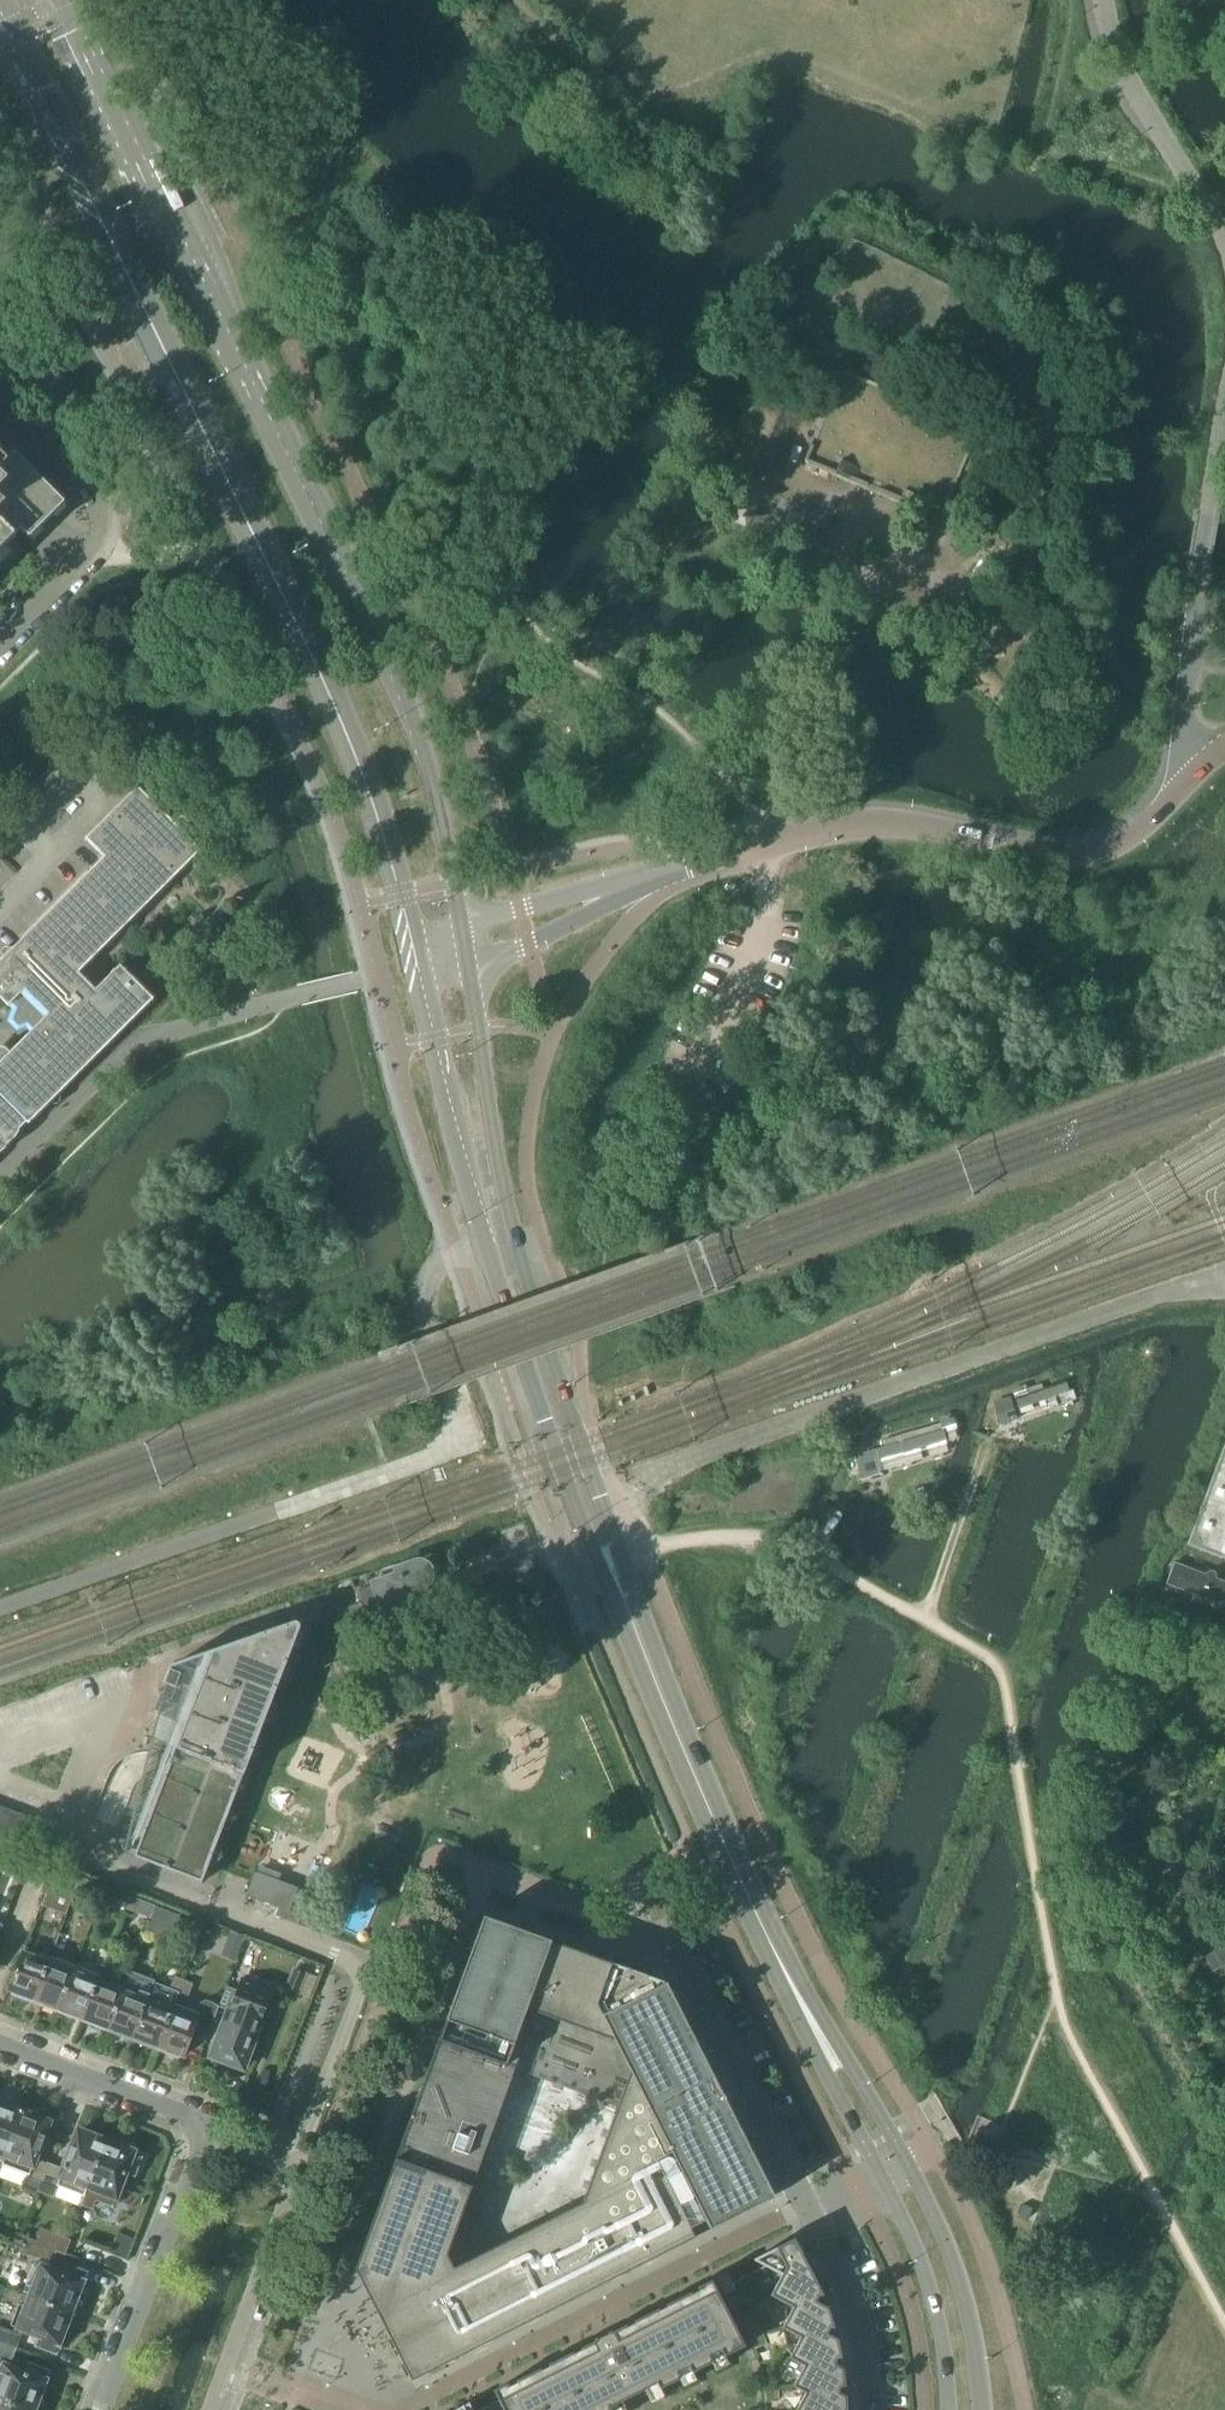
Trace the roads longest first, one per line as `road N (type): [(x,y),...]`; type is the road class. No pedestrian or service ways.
road 1 (secondary): [(0,17),(144,288),(317,666),(402,895),(416,959)]
road 2 (secondary): [(465,946),(428,773),(383,664),(63,0)]
road 3 (unclassified): [(465,946),(777,841),(870,825),(1069,850),(1135,827),(1174,792)]
road 4 (track): [(0,1608),(439,1454),(462,1423),(424,1291),(441,1262),(487,1246)]
road 5 (secondary): [(416,959),(467,1185),(603,1581),(638,1638)]
road 6 (secondary): [(638,1638),(626,1576),(521,1263),(465,946)]
road 7 (secondary): [(894,2172),(755,1913),(638,1638)]
road 8 (residential): [(400,2409),(806,2207)]
road 9 (residential): [(0,645),(86,559),(102,532),(58,419),(0,360)]
road 10 (residential): [(228,2366),(300,2163),(209,2126)]
road 11 (residential): [(209,2126),(102,2409)]
road 12 (residential): [(806,2207),(676,1944)]
road 13 (residential): [(1224,255),(1126,78),(1102,0)]
road 14 (secondary): [(981,2409),(958,2282),(919,2188),(897,2176)]
road 15 (secondary): [(897,2176),(892,2201),(937,2316),(947,2409)]
road 16 (residential): [(1190,648),(1224,409)]
road 17 (residential): [(209,2126),(0,2043)]
road 18 (residential): [(871,2409),(846,2291),(806,2207)]
road 19 (unclassified): [(1174,792),(1190,648)]
road 20 (residential): [(228,2366),(343,2409)]

